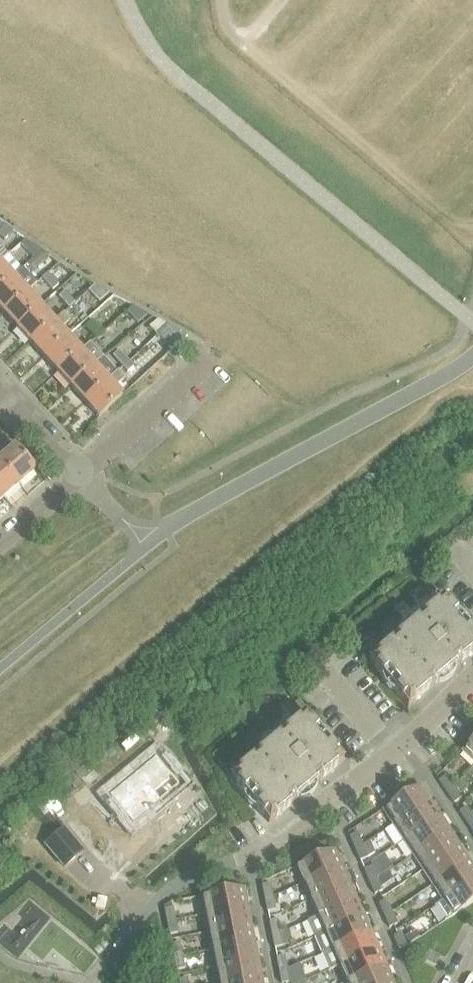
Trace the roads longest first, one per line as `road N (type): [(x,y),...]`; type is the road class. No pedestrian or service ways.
road 1 (residential): [(390,754),(264,848),(195,877),(130,932)]
road 2 (residential): [(82,480),(203,364)]
road 3 (residential): [(82,480),(0,390)]

